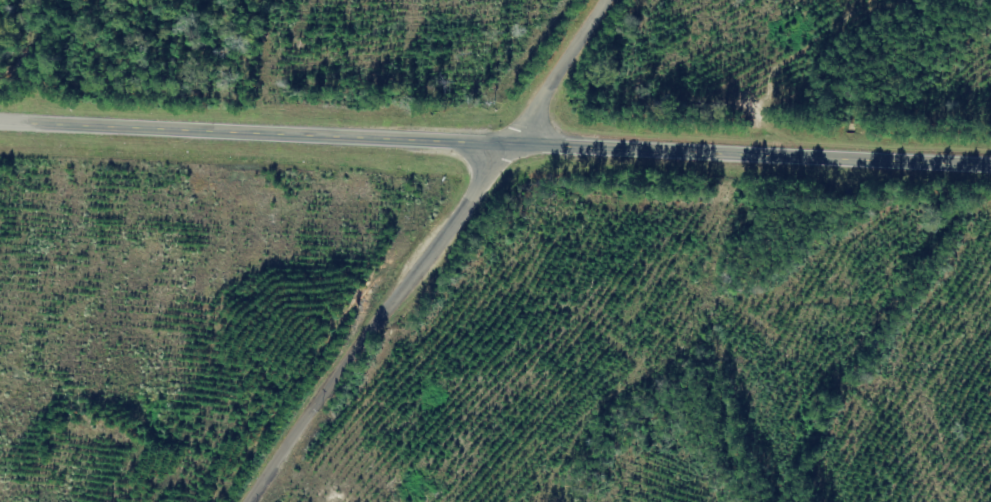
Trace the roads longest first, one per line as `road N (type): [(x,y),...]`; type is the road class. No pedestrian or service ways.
road 1 (tertiary): [(0,121),(990,164)]
road 2 (residential): [(254,501),(515,143)]
road 3 (residential): [(515,143),(605,0)]

